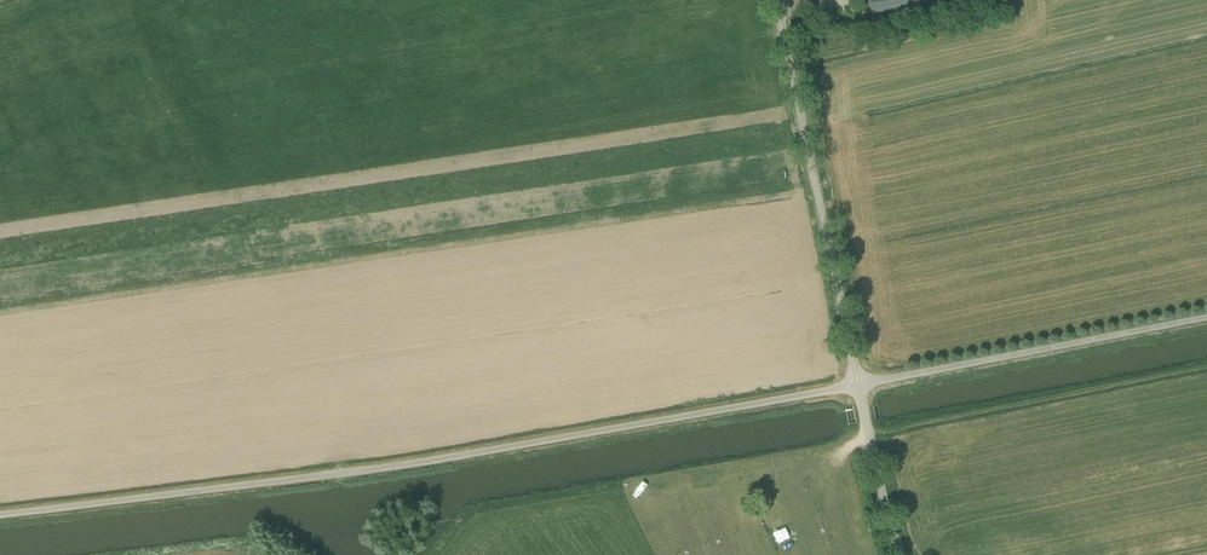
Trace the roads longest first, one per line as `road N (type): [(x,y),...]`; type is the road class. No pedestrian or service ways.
road 1 (unclassified): [(0,515),(420,463),(859,384)]
road 2 (unclassified): [(859,384),(778,0)]
road 3 (unclassified): [(859,384),(1206,315)]
road 4 (unclassified): [(903,554),(884,506),(859,384)]
road 5 (track): [(130,554),(232,543),(252,554)]

